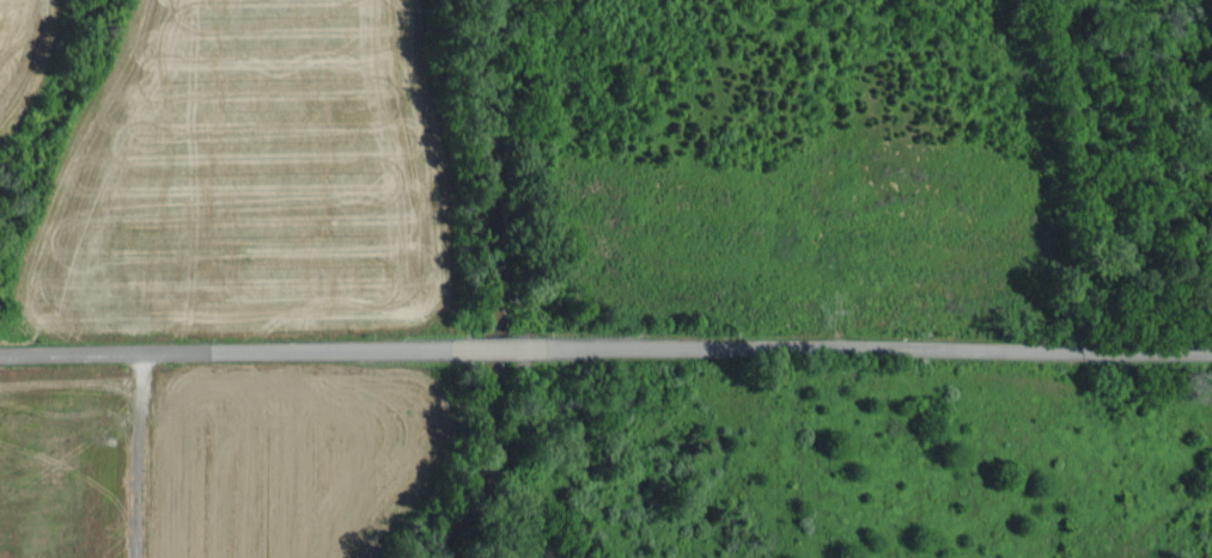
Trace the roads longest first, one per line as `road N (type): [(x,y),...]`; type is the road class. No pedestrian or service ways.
road 1 (residential): [(0,352),(756,345),(1211,351)]

